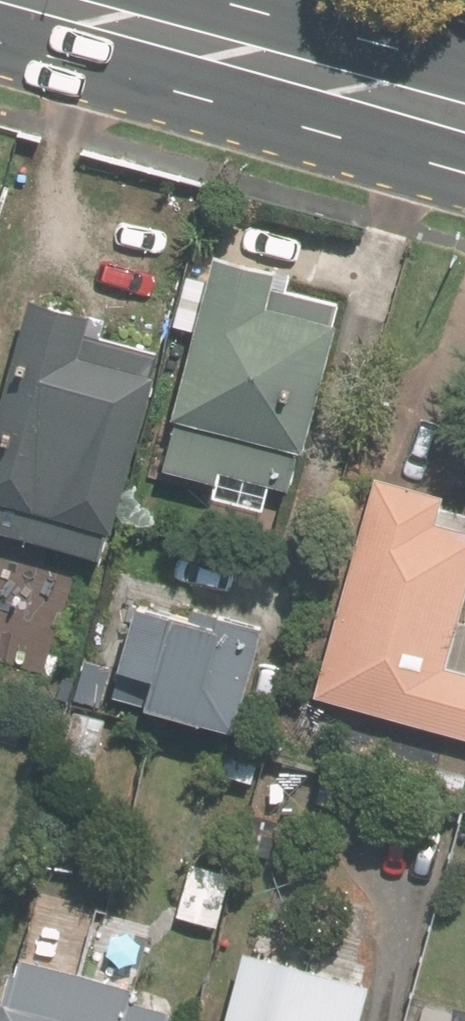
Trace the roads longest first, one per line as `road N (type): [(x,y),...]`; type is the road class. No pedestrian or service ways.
road 1 (primary): [(53,0),(271,60)]
road 2 (primary): [(464,142),(271,60)]
road 3 (primary): [(271,60),(464,90)]

